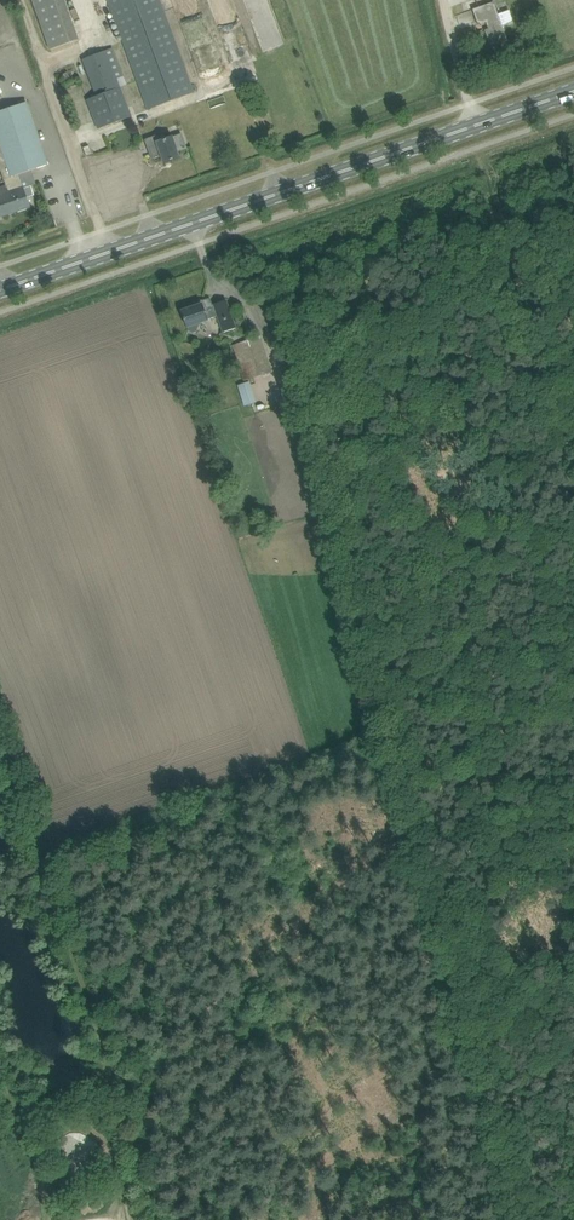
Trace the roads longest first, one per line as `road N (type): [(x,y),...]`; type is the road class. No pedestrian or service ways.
road 1 (primary): [(0,289),(573,91)]
road 2 (track): [(442,1030),(363,756)]
road 3 (track): [(20,0),(109,252)]
road 4 (track): [(442,1030),(573,973)]
road 5 (track): [(445,0),(475,125)]

